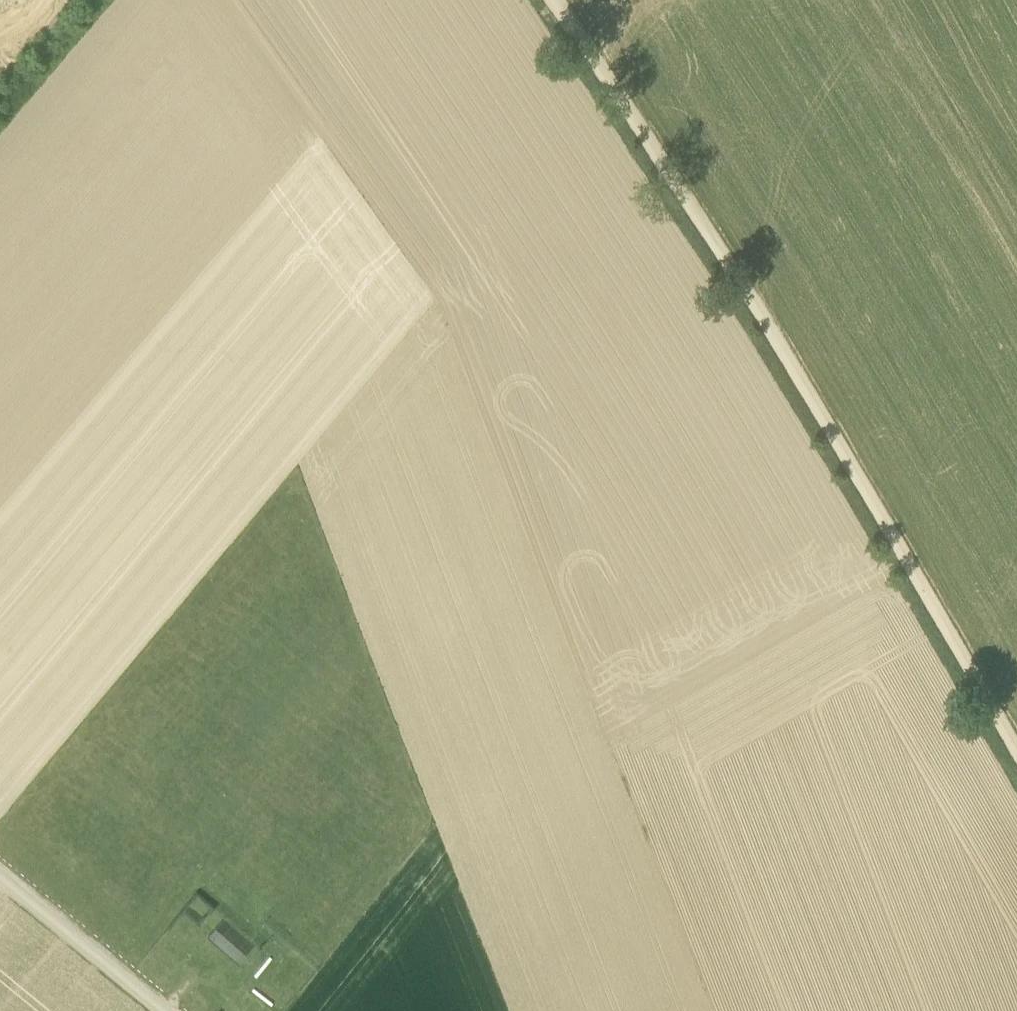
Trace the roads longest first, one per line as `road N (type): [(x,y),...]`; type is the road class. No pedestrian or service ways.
road 1 (track): [(1016,749),(766,324),(556,0)]
road 2 (unclassified): [(158,1010),(0,884)]

